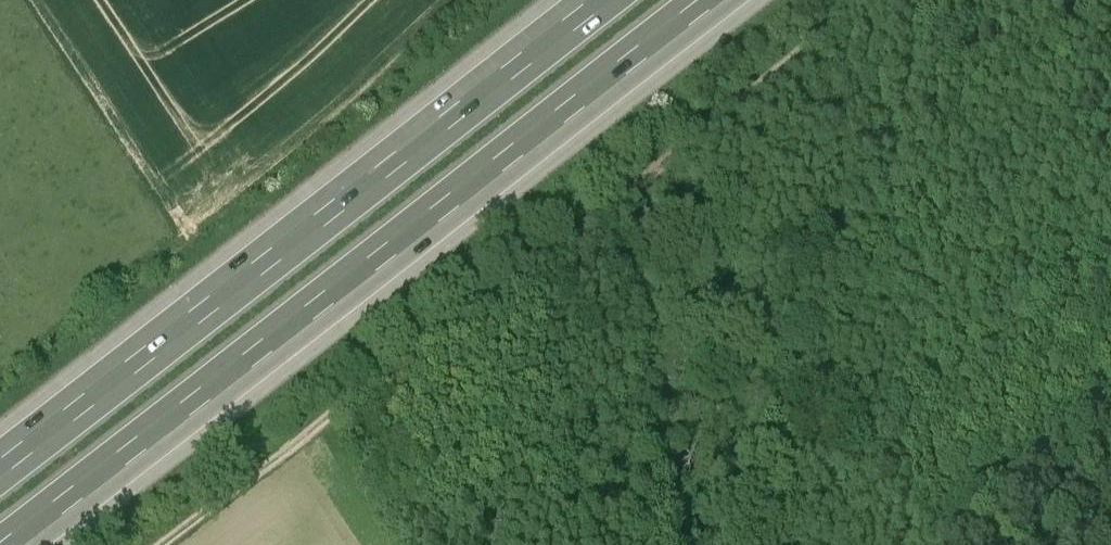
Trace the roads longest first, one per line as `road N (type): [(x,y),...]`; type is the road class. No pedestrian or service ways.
road 1 (motorway): [(28,544),(728,0)]
road 2 (track): [(793,55),(166,544)]
road 3 (motorway): [(595,0),(0,463)]
road 4 (track): [(313,434),(387,544)]

